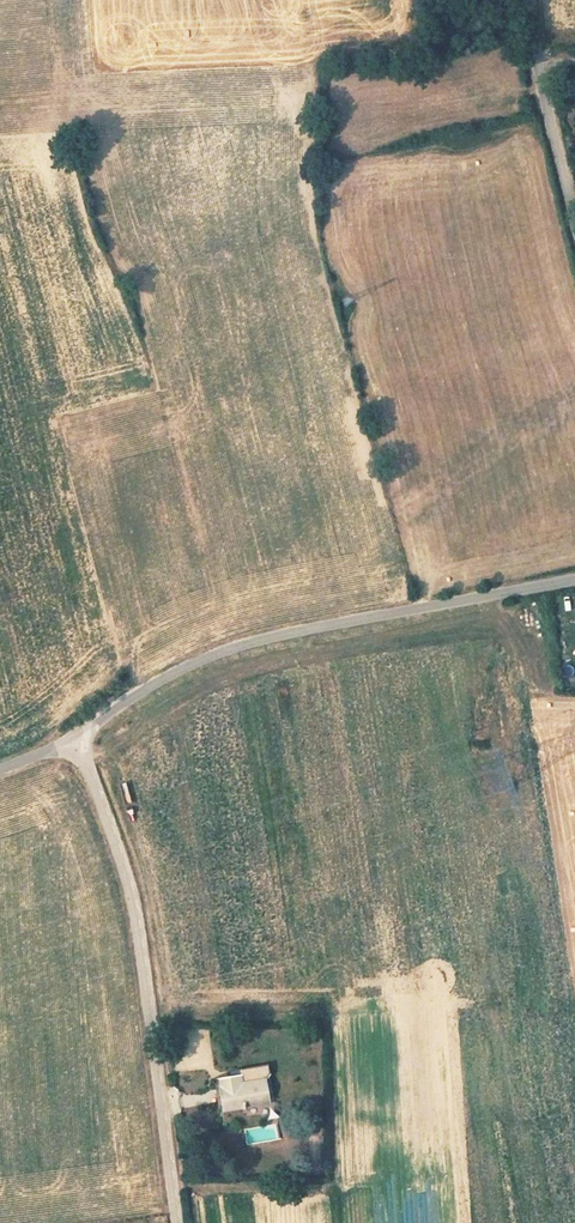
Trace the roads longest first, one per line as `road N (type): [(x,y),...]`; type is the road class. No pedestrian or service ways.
road 1 (unclassified): [(77,740),(229,651),(574,585)]
road 2 (residential): [(77,740),(137,938),(178,1222)]
road 3 (unclassified): [(574,213),(533,0)]

